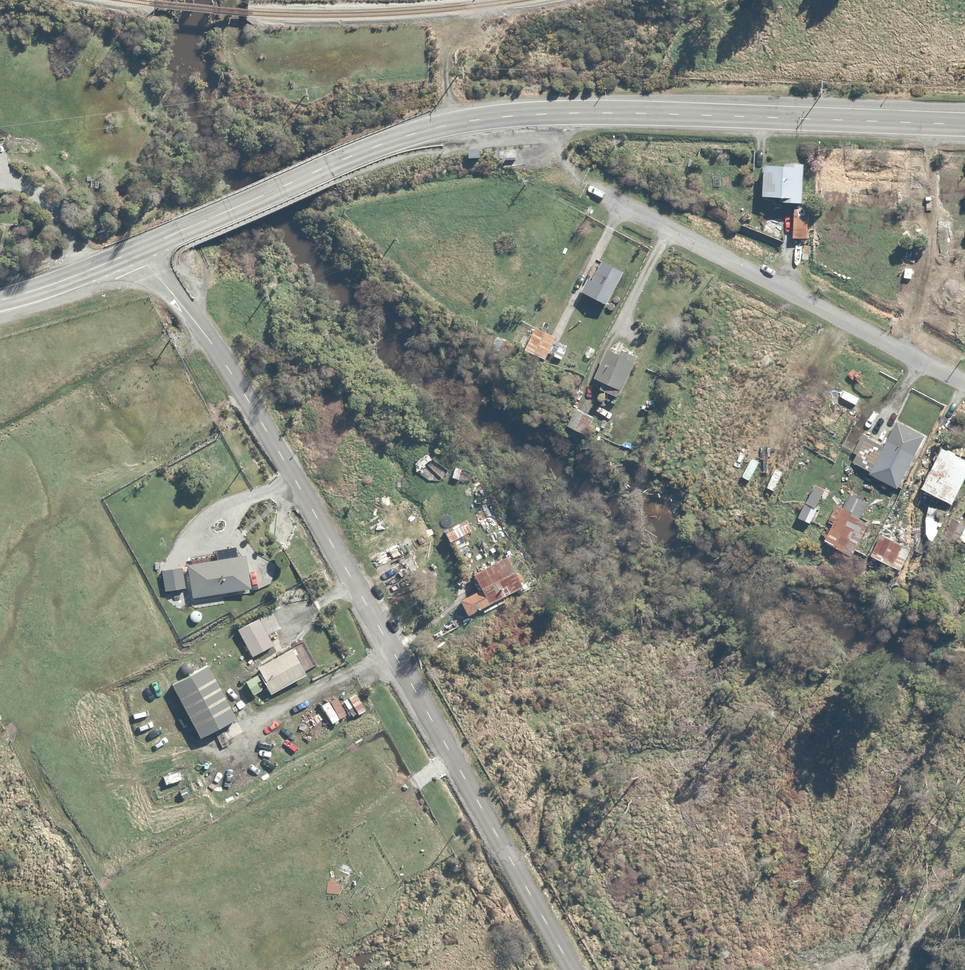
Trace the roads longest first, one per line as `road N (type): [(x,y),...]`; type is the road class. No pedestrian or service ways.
road 1 (unclassified): [(572,969),(282,457),(143,246)]
road 2 (residential): [(524,114),(553,161),(579,180),(964,382)]
road 3 (primary): [(964,125),(524,114)]
road 4 (primary): [(524,114),(379,144),(143,246)]
road 5 (primary): [(143,246),(0,300)]

